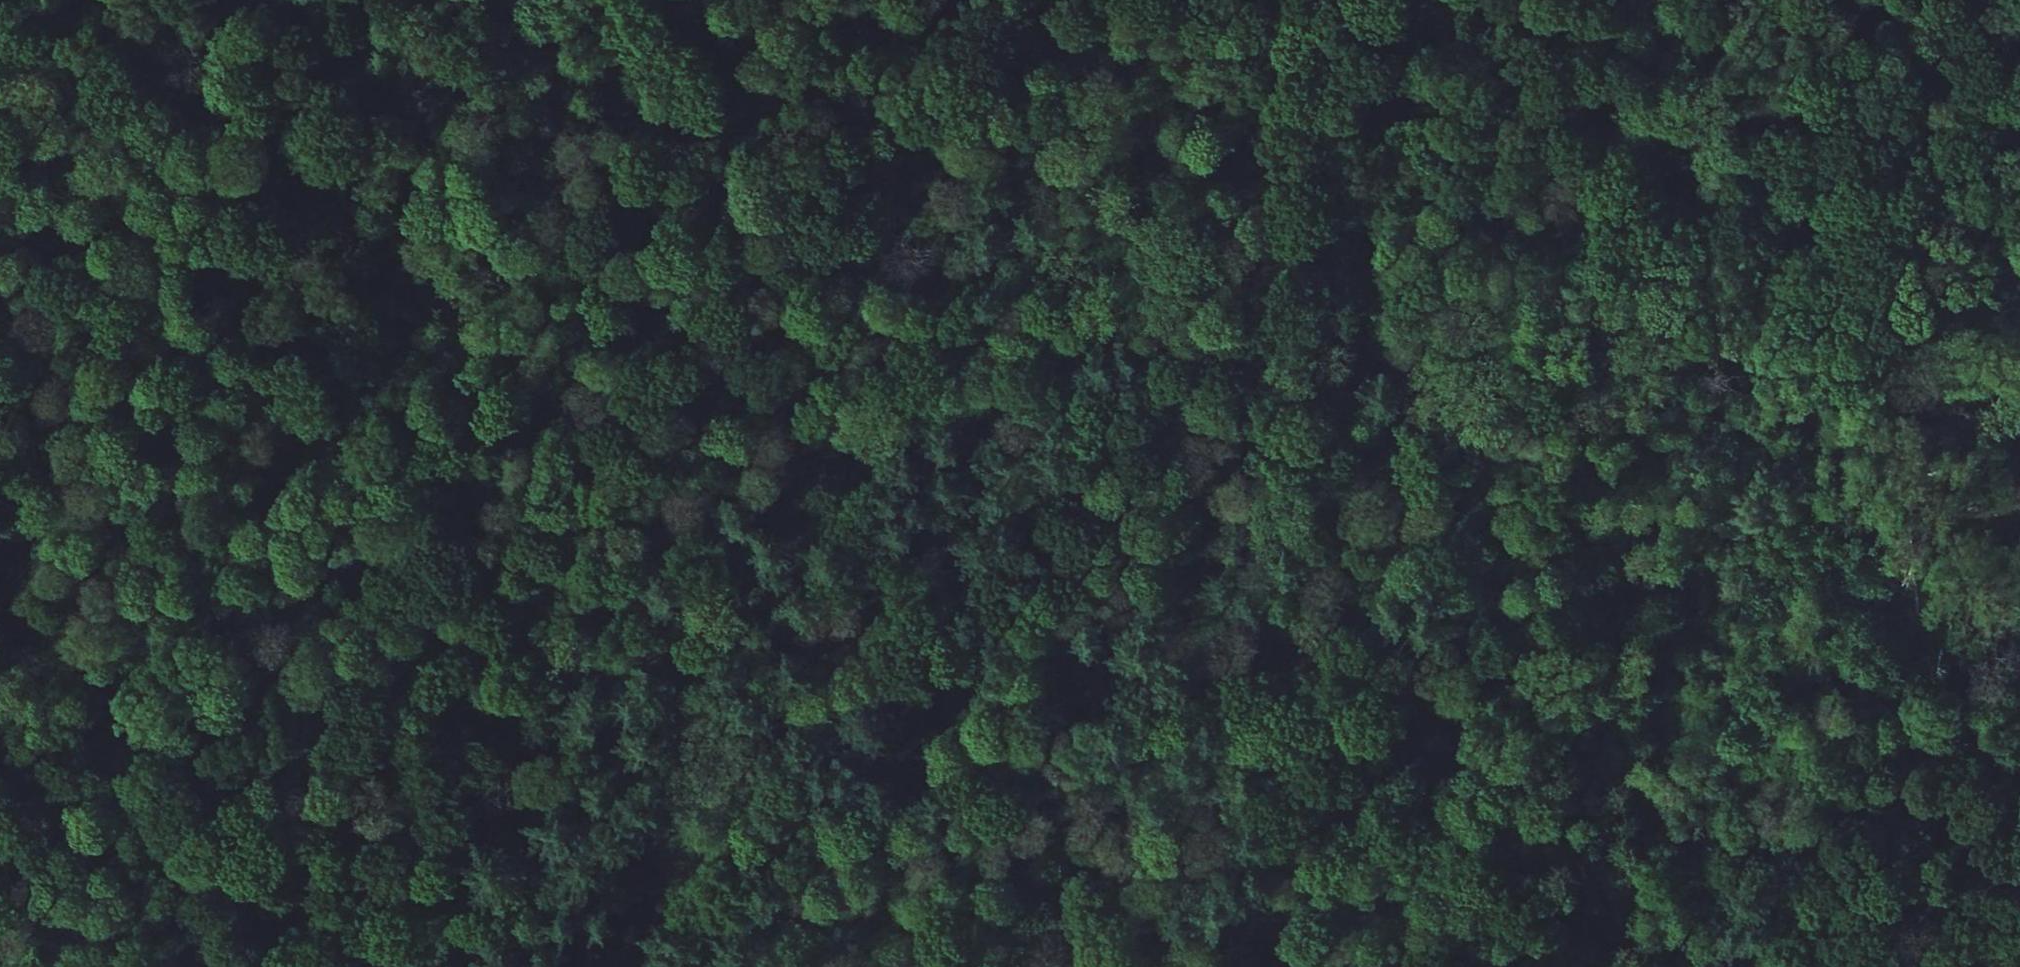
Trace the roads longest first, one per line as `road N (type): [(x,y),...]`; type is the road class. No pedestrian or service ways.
road 1 (track): [(1028,0),(209,966)]
road 2 (track): [(1160,966),(1534,516)]
road 3 (track): [(0,155),(126,0)]

